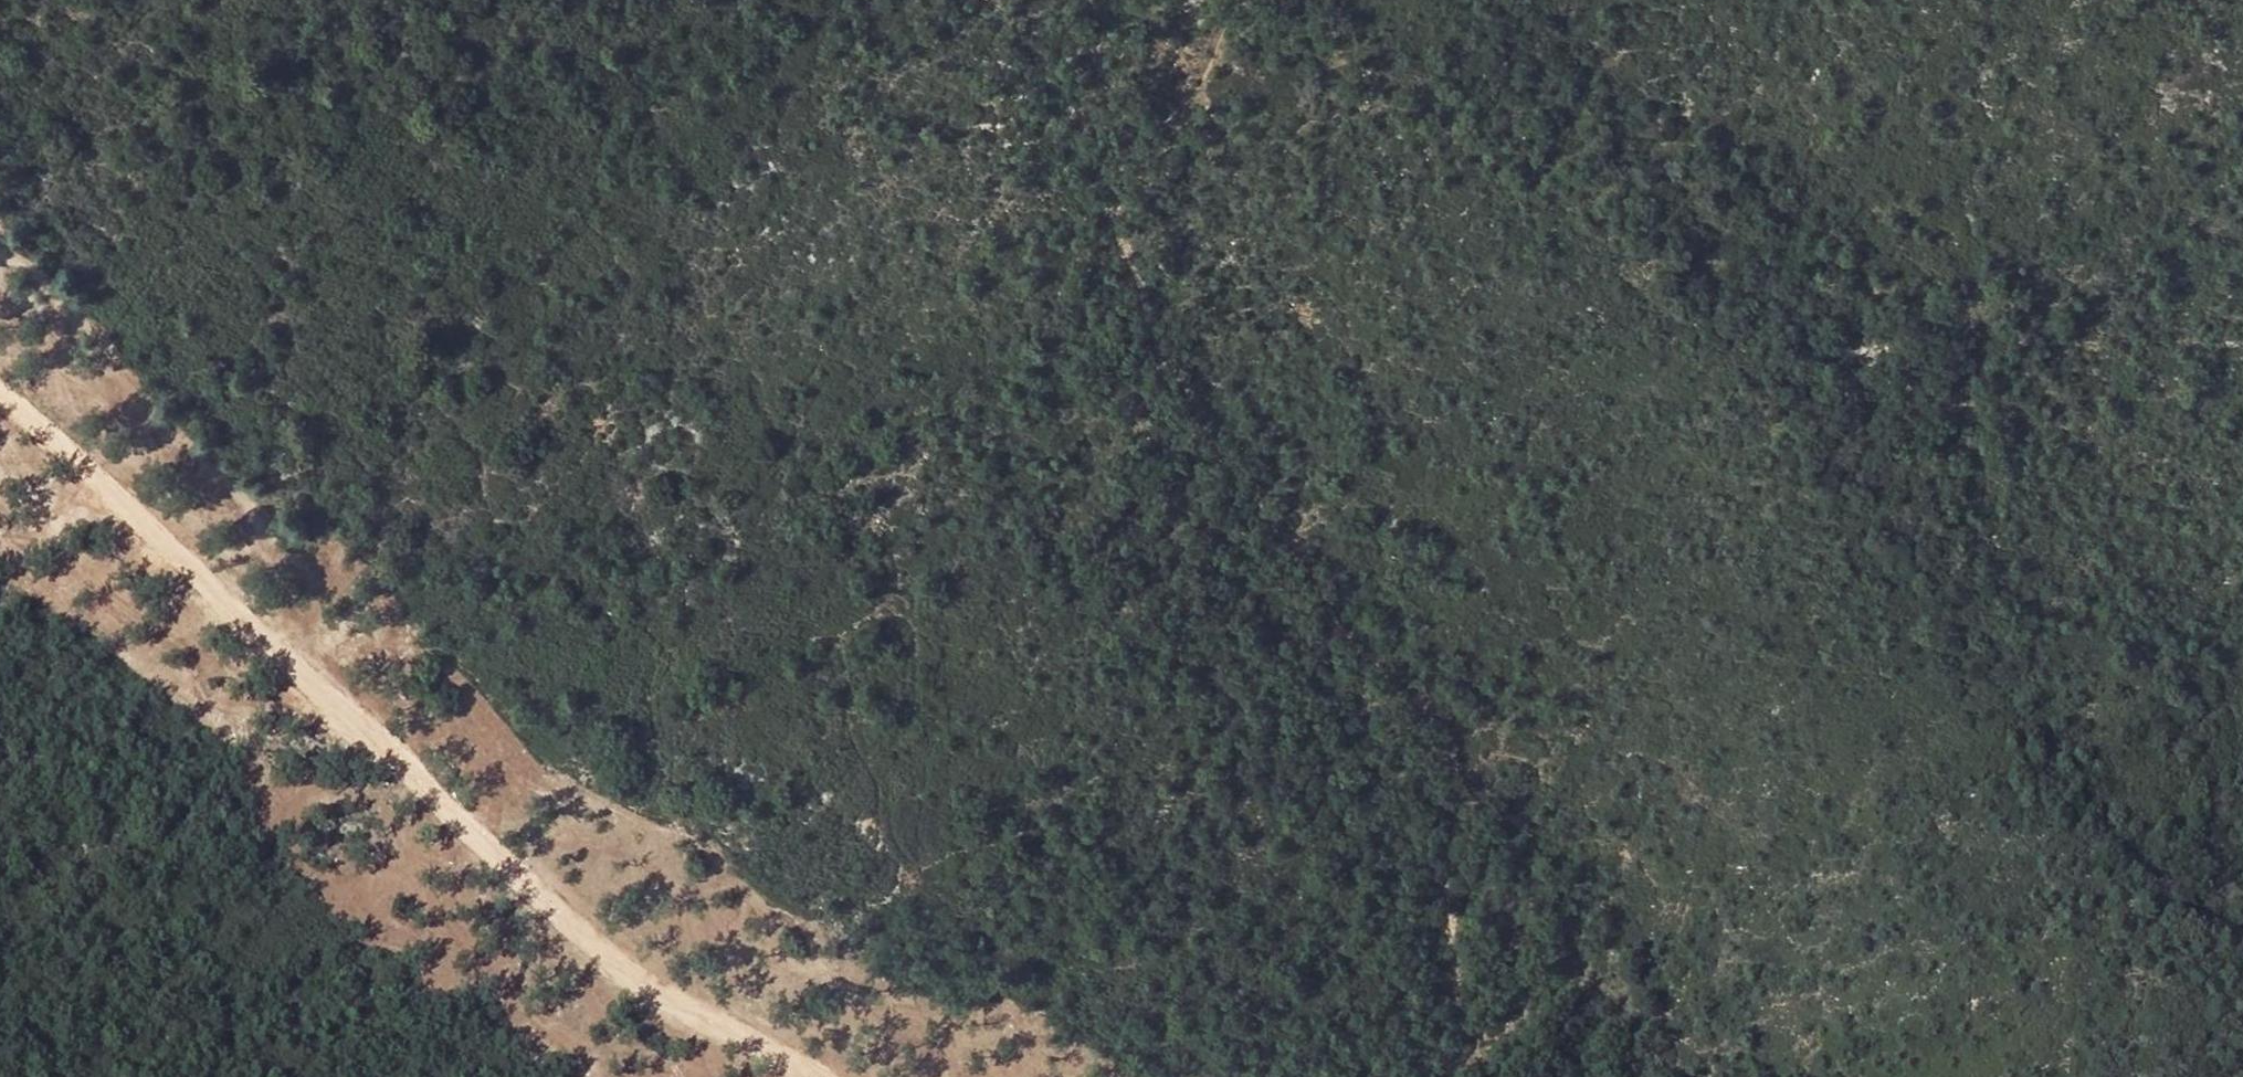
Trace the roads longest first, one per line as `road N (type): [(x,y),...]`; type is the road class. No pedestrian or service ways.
road 1 (track): [(0,405),(324,694),(627,981),(830,1076)]

